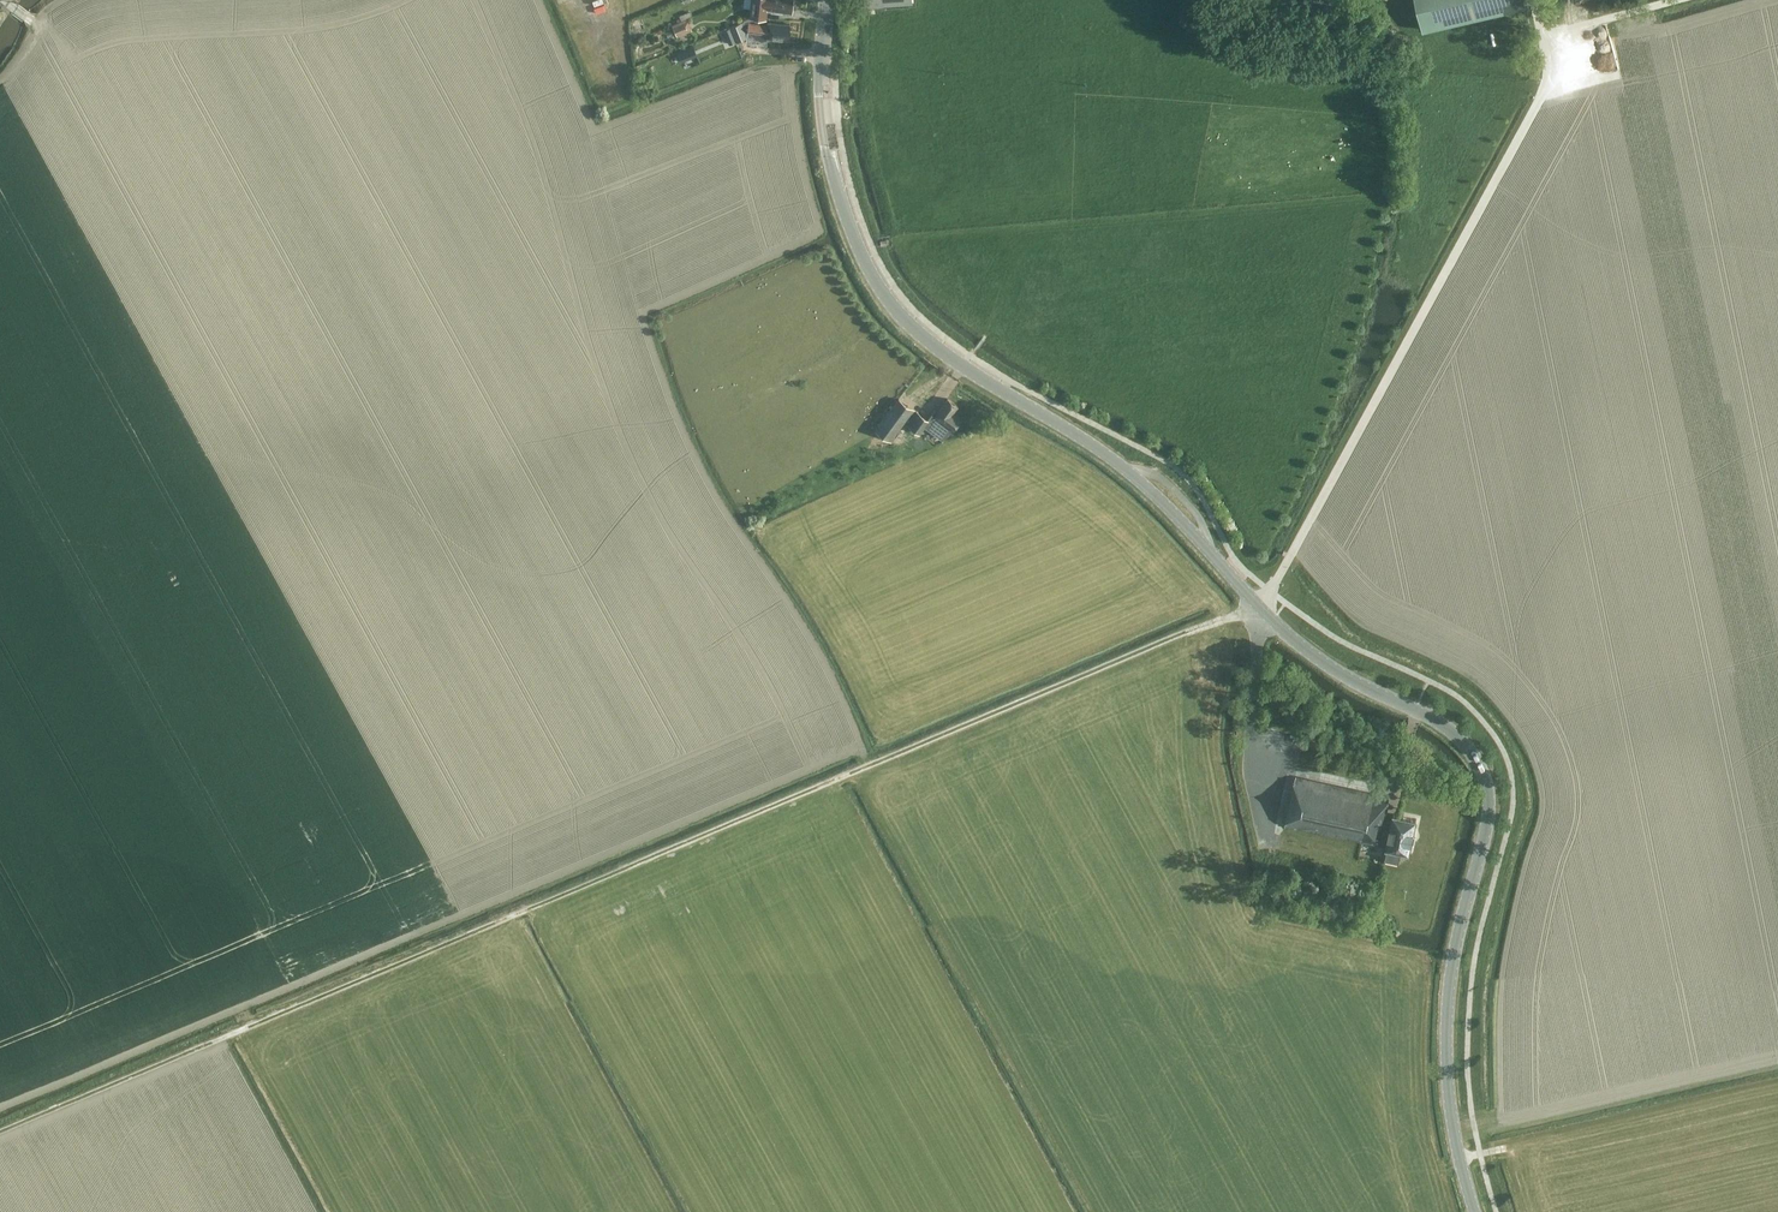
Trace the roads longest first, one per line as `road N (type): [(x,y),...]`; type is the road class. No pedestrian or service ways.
road 1 (secondary): [(1474,1211),(1459,1159),(1446,1026),(1452,966),(1485,839),(1485,776),(1453,735),(1326,669),(1116,464),(917,335),(881,293),(854,238),(824,147),(818,95),(828,0)]
road 2 (track): [(1257,607),(0,1135)]
road 3 (track): [(1545,35),(1675,0)]

